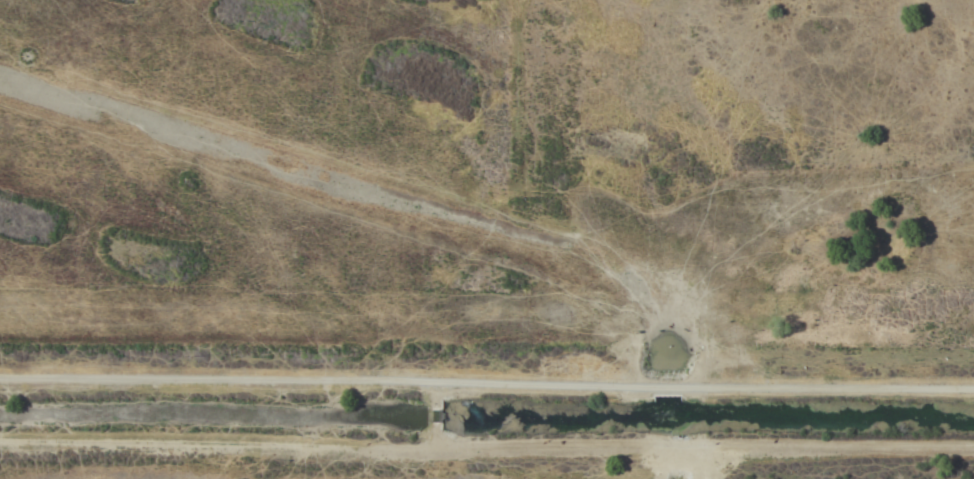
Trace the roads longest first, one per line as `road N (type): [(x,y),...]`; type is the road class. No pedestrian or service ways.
road 1 (track): [(0,432),(973,442)]
road 2 (track): [(973,391),(0,384)]

